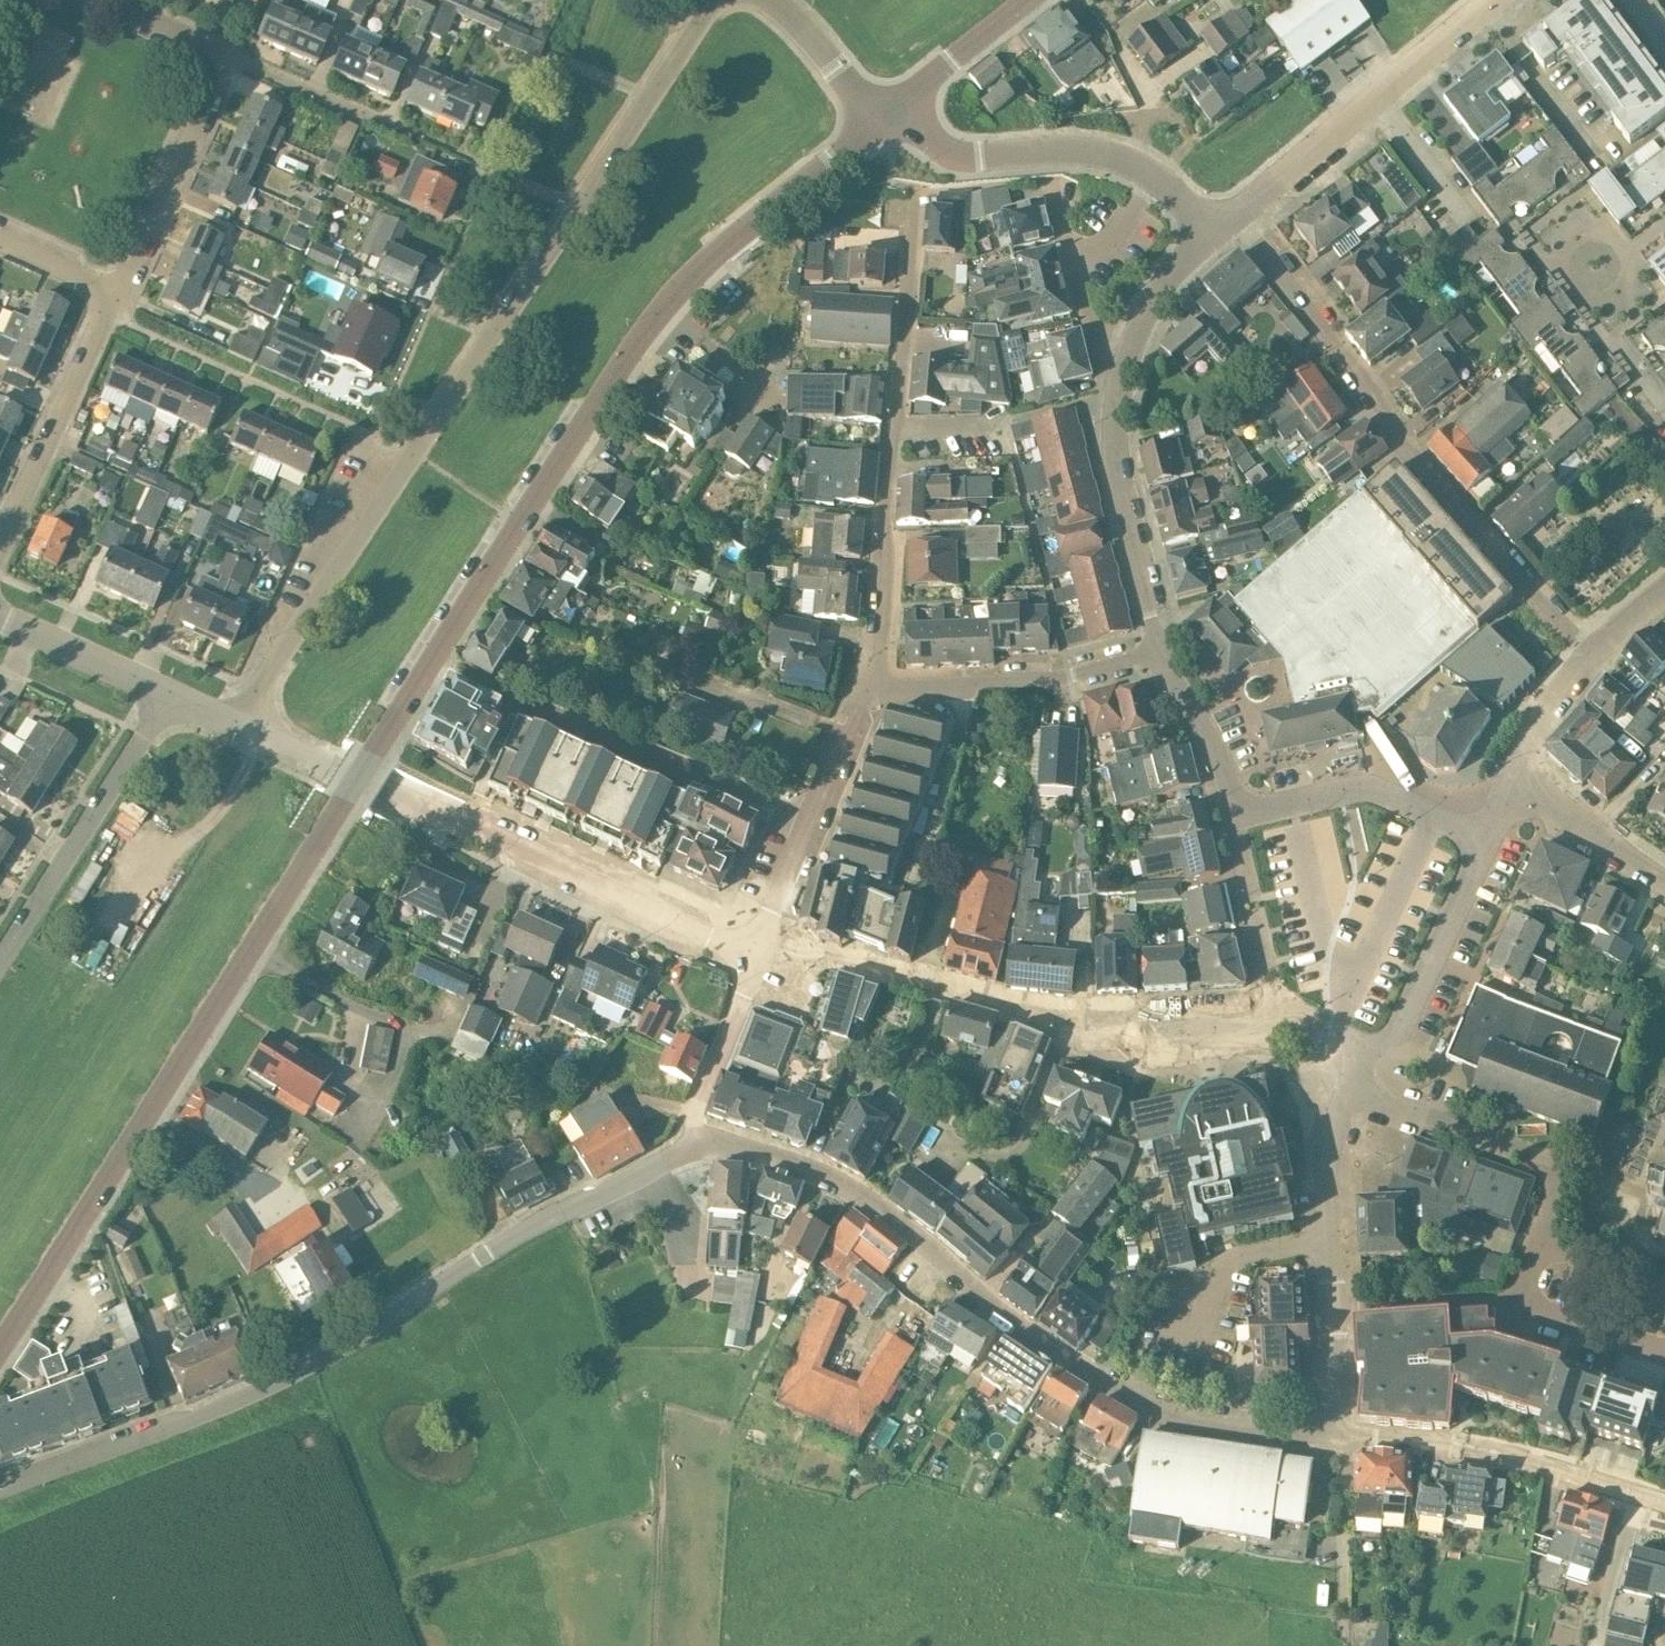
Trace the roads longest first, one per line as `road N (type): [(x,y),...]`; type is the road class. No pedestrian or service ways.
road 1 (tertiary): [(0,1349),(624,359),(705,261),(879,122)]
road 2 (residential): [(242,727),(289,643),(716,0)]
road 3 (residential): [(0,1488),(272,1386),(536,1225),(699,1145)]
road 4 (residential): [(699,1145),(742,1147),(856,1191),(1015,1322),(1153,1406),(1200,1421),(1339,1434)]
road 5 (residential): [(1592,652),(1401,444),(1387,409),(1237,215)]
road 6 (residential): [(759,945),(711,936),(242,727)]
road 7 (residential): [(1279,1022),(1141,1055),(1007,1000),(759,945)]
road 8 (residential): [(869,689),(881,658),(890,557),(884,522),(917,188)]
road 9 (residential): [(1339,1434),(1330,1145),(1367,1051)]
road 10 (residential): [(115,292),(126,287),(222,70),(205,42),(107,0)]
road 11 (residential): [(1213,234),(1172,189),(1132,163),(1080,150),(954,156),(901,103)]
road 12 (residential): [(1237,215),(1497,0)]
road 13 (residential): [(1339,1434),(1511,1455),(1664,1502)]
road 14 (residential): [(1159,651),(1114,451),(1133,340)]
road 15 (residential): [(0,956),(171,695)]
road 16 (residential): [(869,689),(1051,678),(1159,651)]
road 17 (residential): [(0,552),(115,292)]
road 18 (residential): [(759,945),(869,689)]
road 19 (residential): [(1486,841),(1370,786),(1231,815)]
road 20 (residential): [(1367,1051),(1394,1042),(1486,841)]
road 21 (residential): [(1279,1022),(1231,815)]
road 22 (residential): [(699,1145),(695,1115),(759,945)]
road 23 (residential): [(171,695),(0,619)]
road 24 (unclassified): [(1064,189),(1058,201),(1084,314),(1133,340)]
road 25 (residential): [(1664,880),(1543,799),(1522,766)]
road 26 (residential): [(1231,815),(1207,730),(1159,651)]
road 27 (tertiary): [(901,103),(1028,0)]
road 28 (residential): [(879,122),(772,0)]
road 29 (residential): [(1522,766),(1529,734),(1592,652)]
road 30 (residential): [(1133,340),(1163,286),(1213,234)]
road 31 (residential): [(115,292),(0,240)]

